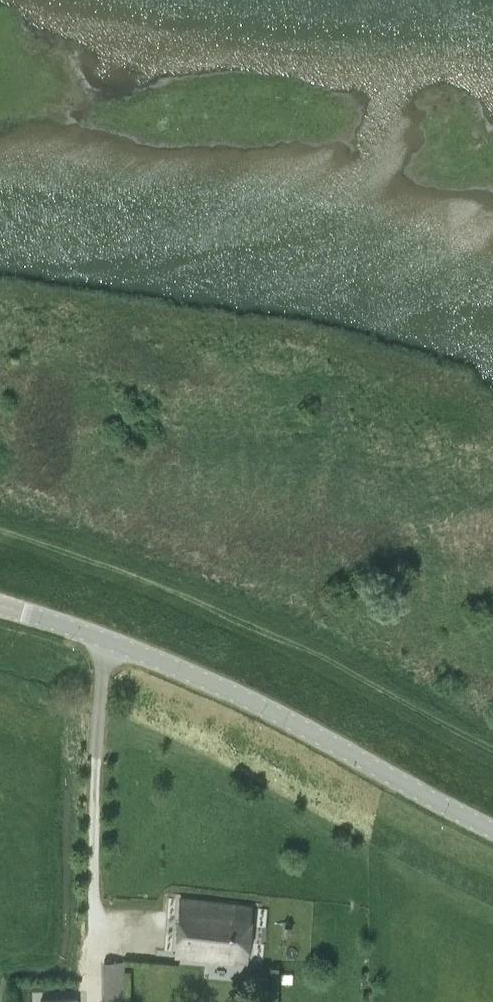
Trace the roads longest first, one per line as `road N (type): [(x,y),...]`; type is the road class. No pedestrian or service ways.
road 1 (track): [(0,528),(300,645),(492,751)]
road 2 (unclassified): [(0,605),(244,697),(492,827)]

